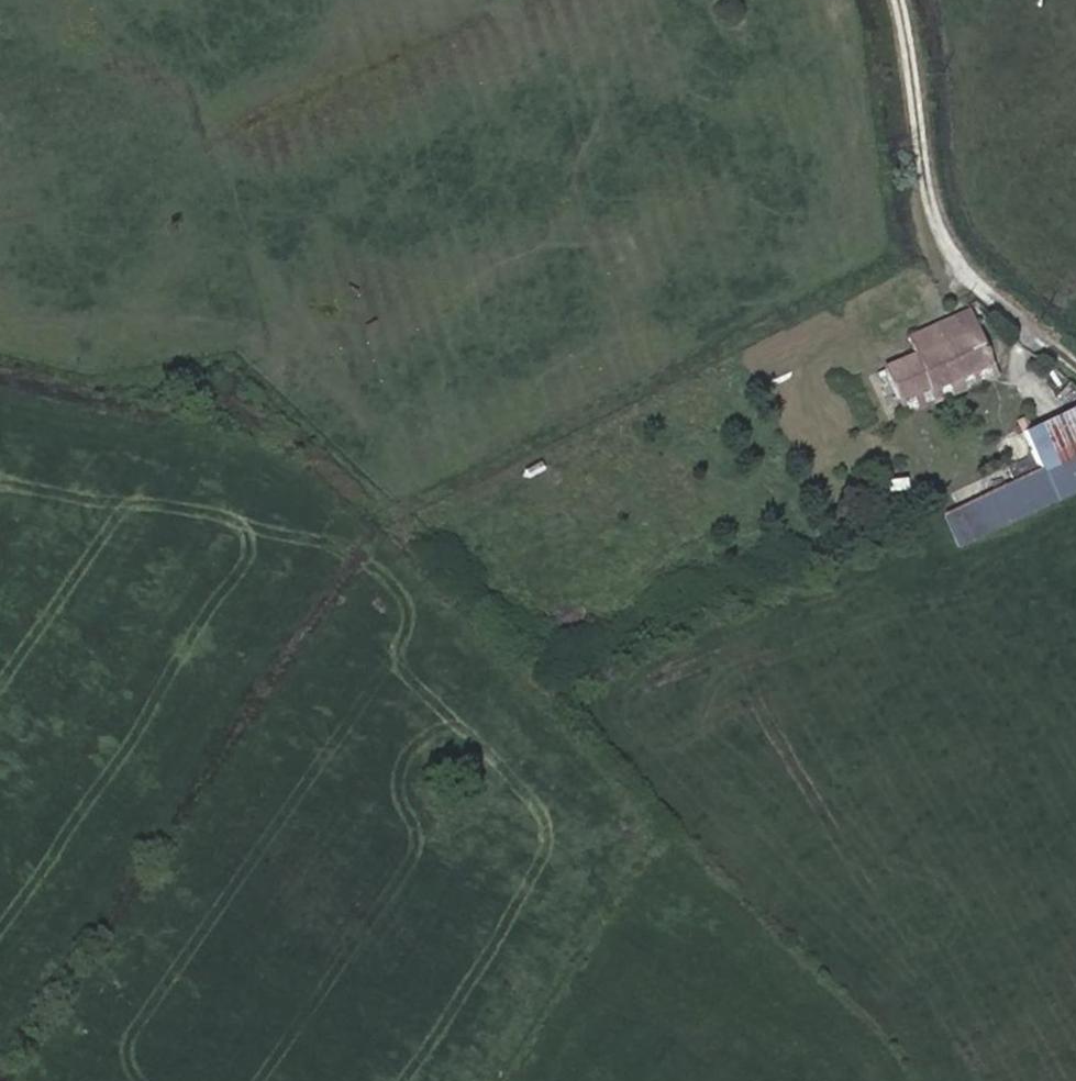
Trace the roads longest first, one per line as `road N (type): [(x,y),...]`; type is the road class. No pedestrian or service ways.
road 1 (unclassified): [(1075,349),(991,278),(959,232),(936,90),(906,0)]

